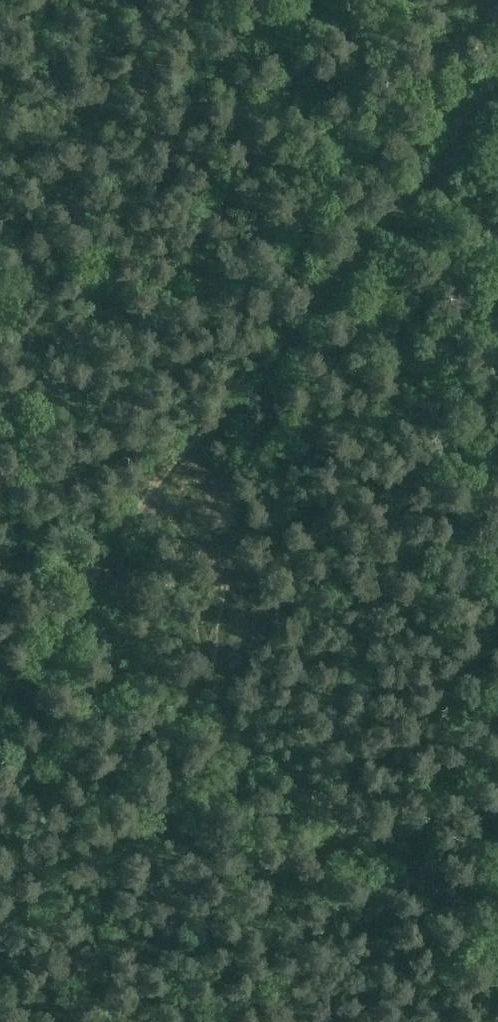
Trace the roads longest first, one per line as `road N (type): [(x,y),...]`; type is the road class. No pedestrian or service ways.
road 1 (track): [(78,609),(497,932)]

